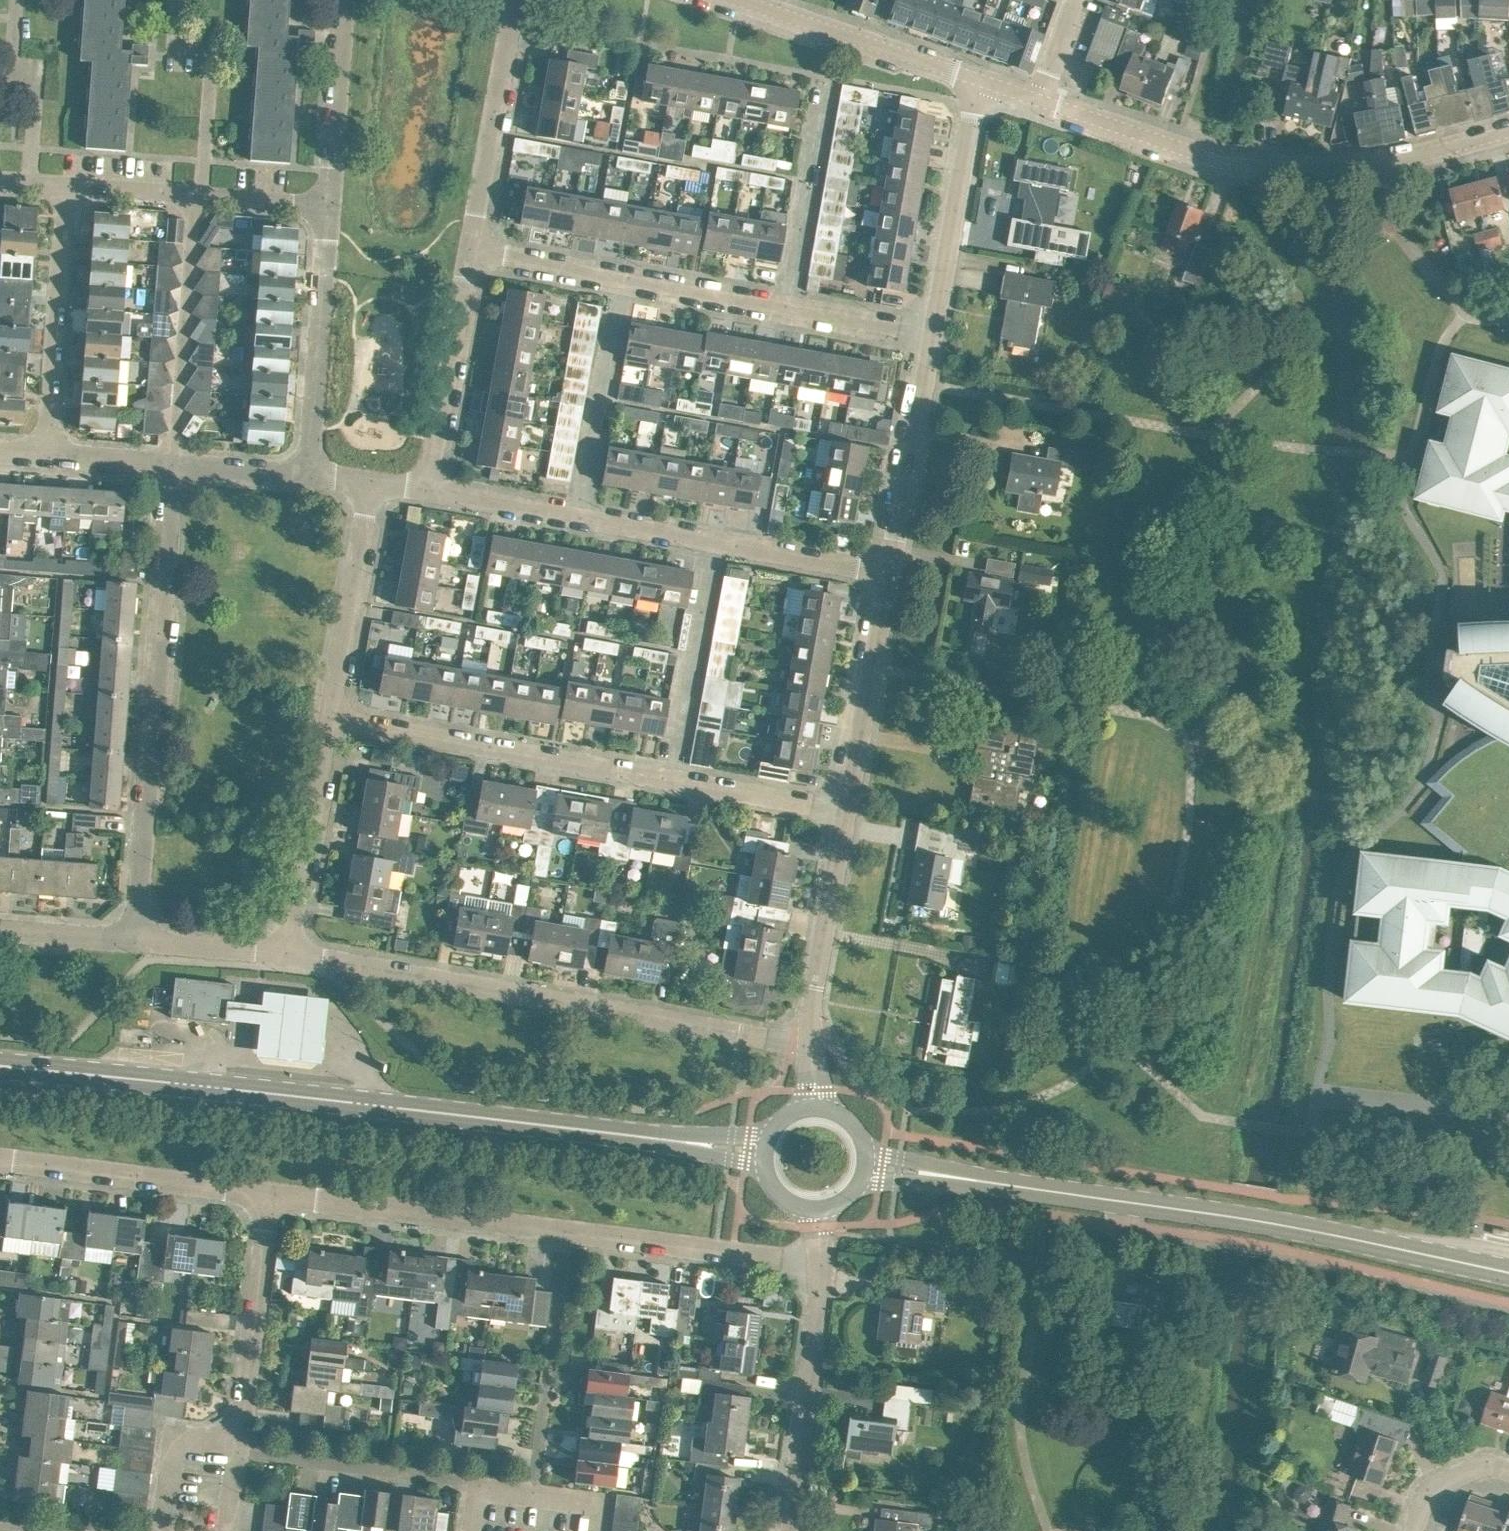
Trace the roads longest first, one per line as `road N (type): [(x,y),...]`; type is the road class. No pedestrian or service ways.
road 1 (secondary): [(667,1143),(0,1065)]
road 2 (residential): [(270,1194),(819,1264)]
road 3 (residential): [(811,1043),(287,953)]
road 4 (residential): [(846,810),(330,718)]
road 5 (residential): [(137,940),(170,464)]
road 6 (residential): [(889,573),(426,490)]
road 7 (secondary): [(1388,1246),(968,1184)]
road 8 (residential): [(785,310),(470,251)]
road 9 (residential): [(0,1160),(270,1194)]
road 10 (residential): [(309,475),(329,206)]
road 11 (residential): [(170,464),(194,196)]
road 12 (residential): [(45,454),(65,186)]
road 13 (residential): [(819,1264),(789,1530)]
road 14 (residential): [(932,332),(978,80)]
road 15 (residential): [(470,251),(516,0)]
road 16 (residential): [(242,1446),(270,1194)]
road 17 (residential): [(978,80),(738,0)]
road 18 (residential): [(889,573),(932,332)]
road 19 (residential): [(426,490),(470,251)]
road 20 (residential): [(330,718),(371,480)]
road 21 (residential): [(846,810),(889,573)]
road 22 (residential): [(287,953),(330,718)]
road 23 (residential): [(477,1487),(241,1458)]
road 24 (residential): [(785,310),(825,77)]
road 25 (residential): [(811,1043),(846,810)]
road 26 (residential): [(1283,166),(1377,164),(1508,132)]
road 27 (residential): [(203,197),(212,54),(176,43),(179,0)]
road 28 (residential): [(329,206),(344,0)]
road 29 (residential): [(30,183),(34,90),(13,72),(17,0)]
road 30 (residential): [(1216,161),(1040,101)]
road 31 (residential): [(242,1446),(171,1442),(158,1530)]
road 32 (residential): [(596,1530),(600,1503),(477,1487)]
road 33 (residential): [(287,953),(137,940)]
road 34 (residential): [(932,332),(785,310)]
road 35 (residential): [(309,475),(170,464)]
road 36 (residential): [(137,940),(0,930)]
road 37 (residential): [(194,196),(65,186)]
road 38 (residential): [(1413,1530),(1424,1498),(1474,1466),(1508,1464)]
road 39 (residential): [(329,206),(203,197)]
road 40 (residential): [(170,464),(45,454)]
road 41 (secondary): [(1388,1246),(1508,1279)]
road 42 (secondary): [(1508,1266),(1388,1246)]

